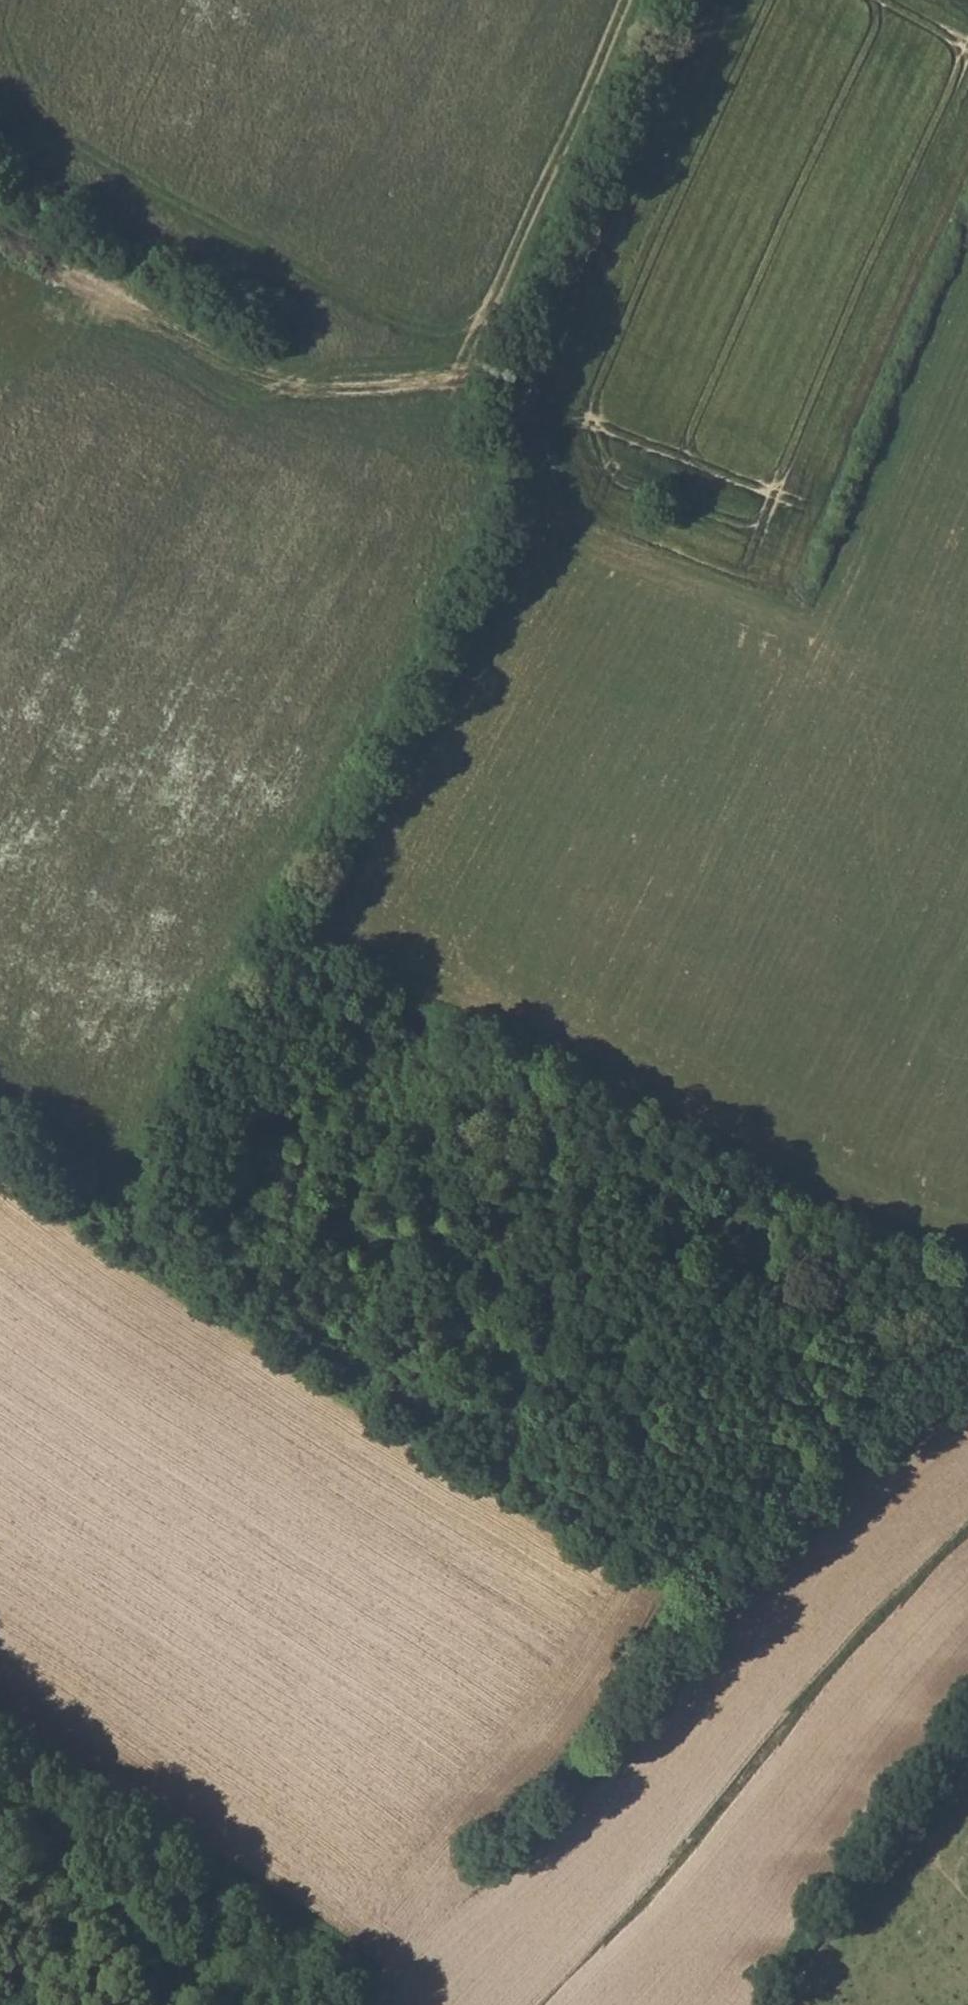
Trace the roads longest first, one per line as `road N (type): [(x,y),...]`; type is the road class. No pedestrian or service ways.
road 1 (track): [(967,1416),(820,1526),(700,1681)]

